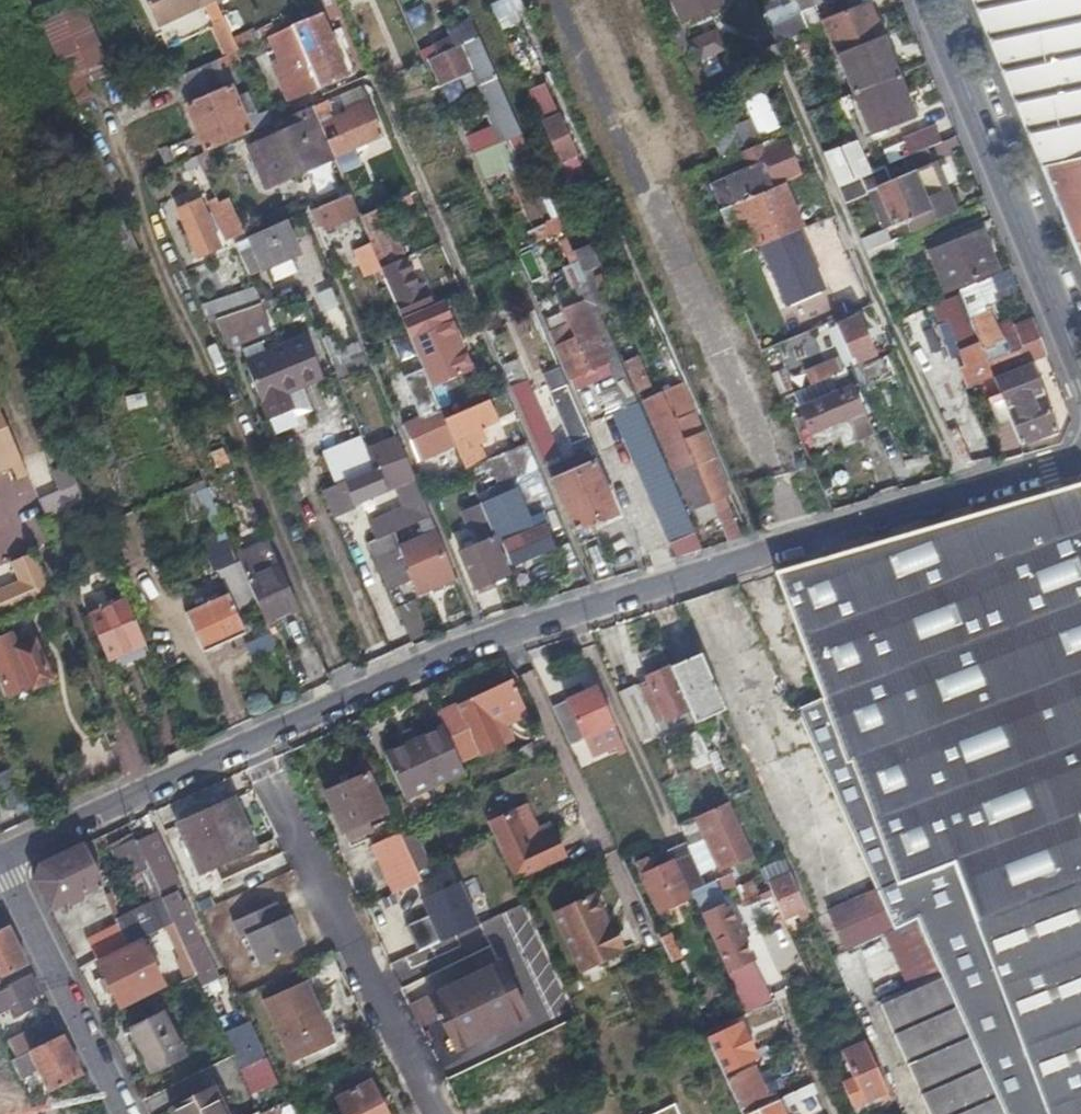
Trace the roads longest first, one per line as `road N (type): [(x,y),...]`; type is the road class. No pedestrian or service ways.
road 1 (residential): [(365,703),(488,648),(1080,458)]
road 2 (unclassified): [(365,703),(189,333),(107,137)]
road 3 (residential): [(434,1113),(260,749)]
road 4 (tertiary): [(1080,366),(930,0)]
road 5 (residential): [(130,1113),(3,859)]
road 6 (residential): [(3,859),(260,749)]
road 7 (unclassified): [(838,1113),(784,999)]

